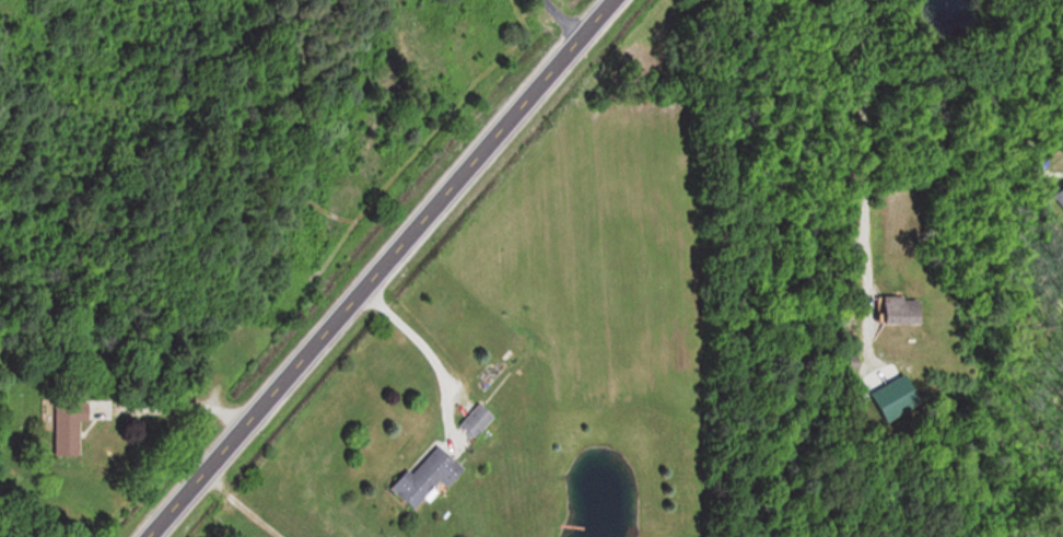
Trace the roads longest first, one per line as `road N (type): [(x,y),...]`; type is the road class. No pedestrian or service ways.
road 1 (tertiary): [(140,536),(610,0)]

